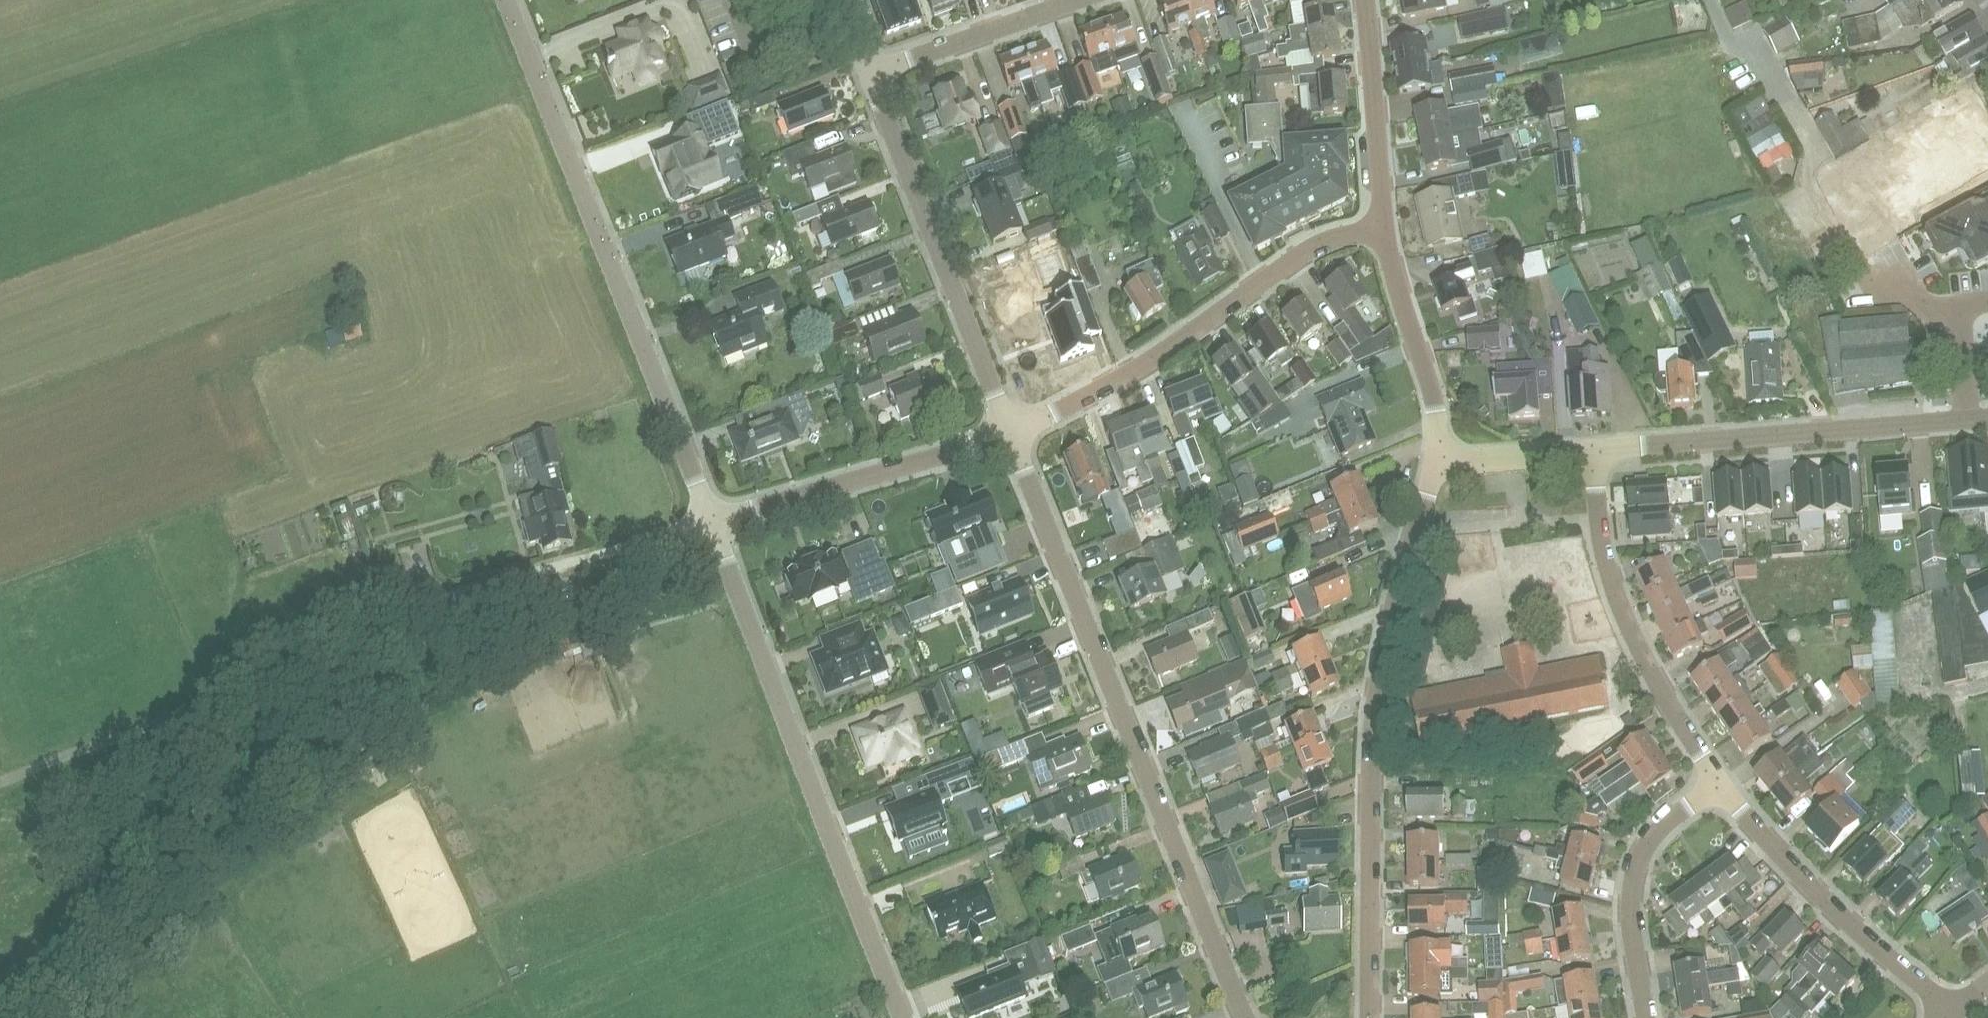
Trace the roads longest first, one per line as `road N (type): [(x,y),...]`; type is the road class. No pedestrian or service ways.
road 1 (residential): [(1244,1017),(1010,431)]
road 2 (residential): [(1367,1017),(1378,670),(1439,460)]
road 3 (residential): [(711,522),(506,0)]
road 4 (track): [(203,706),(435,596),(711,522)]
road 5 (residential): [(904,1017),(711,522)]
road 6 (residential): [(1010,431),(1126,375),(1304,252),(1348,233),(1384,230)]
road 7 (residential): [(1595,449),(1987,417)]
road 8 (residential): [(1010,431),(869,73)]
road 9 (residential): [(1720,785),(1648,670),(1611,586),(1595,449)]
road 10 (residential): [(1950,1015),(1773,851),(1720,785)]
road 11 (residential): [(711,522),(1010,431)]
road 12 (residential): [(1648,1017),(1633,924),(1645,848),(1720,785)]
road 13 (residential): [(1439,460),(1435,406),(1384,230)]
road 14 (residential): [(1384,230),(1364,0)]
road 15 (residential): [(869,73),(1073,0)]
road 16 (track): [(203,706),(0,781)]
road 17 (residential): [(1439,460),(1595,449)]

